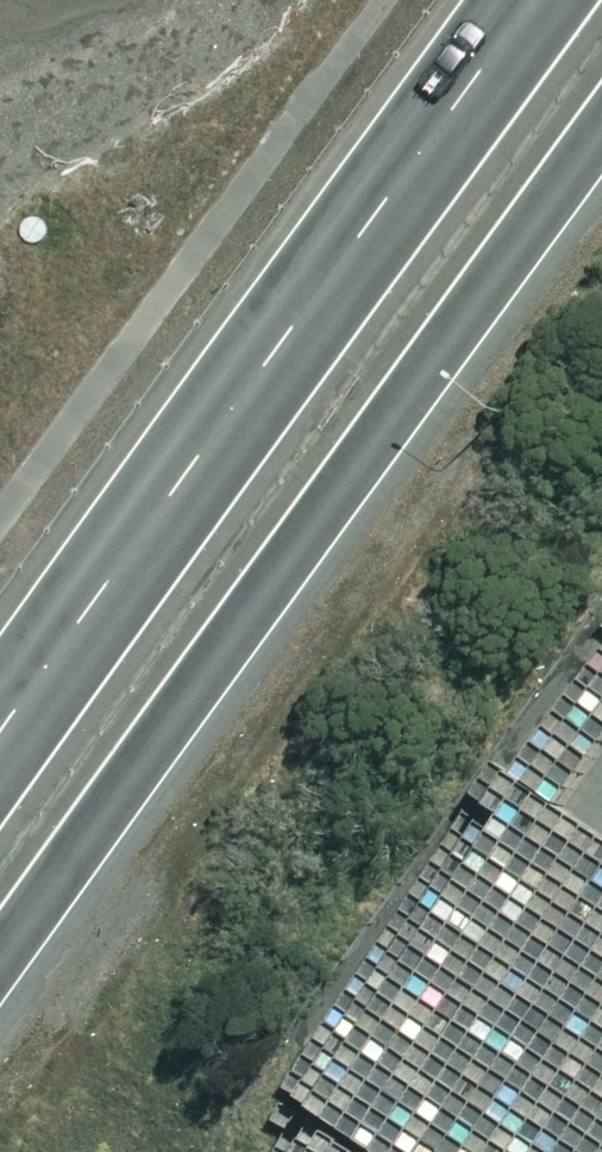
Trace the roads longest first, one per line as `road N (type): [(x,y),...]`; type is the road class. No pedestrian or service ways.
road 1 (trunk): [(601,120),(275,553),(0,944)]
road 2 (trunk): [(0,722),(527,0)]

